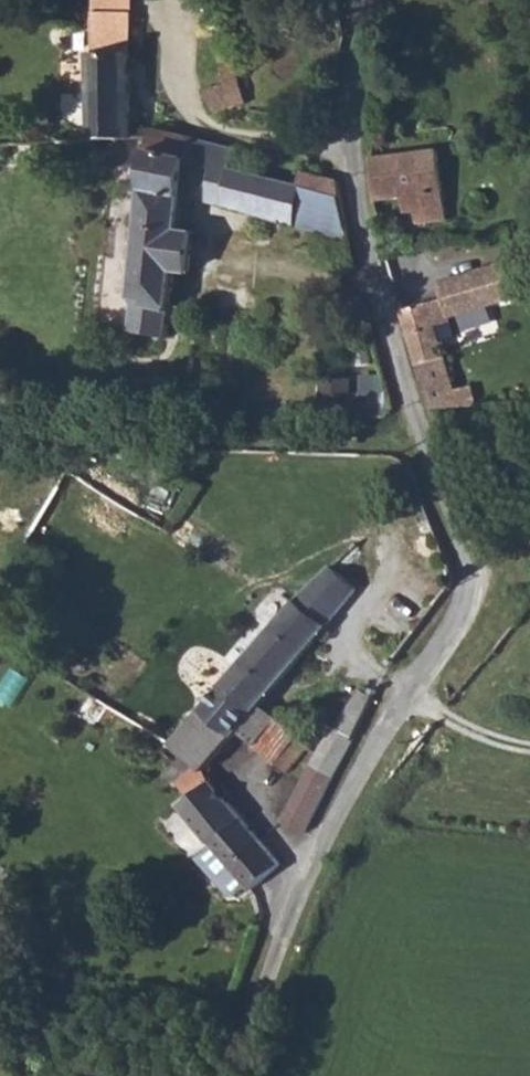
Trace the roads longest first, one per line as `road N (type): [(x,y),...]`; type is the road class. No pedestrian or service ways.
road 1 (unclassified): [(480,574),(427,442),(379,246),(367,131),(382,0)]
road 2 (unclassified): [(480,574),(474,598),(352,789),(286,925),(237,1075)]
road 3 (track): [(427,442),(0,437)]
road 4 (track): [(410,696),(481,735),(529,748)]

